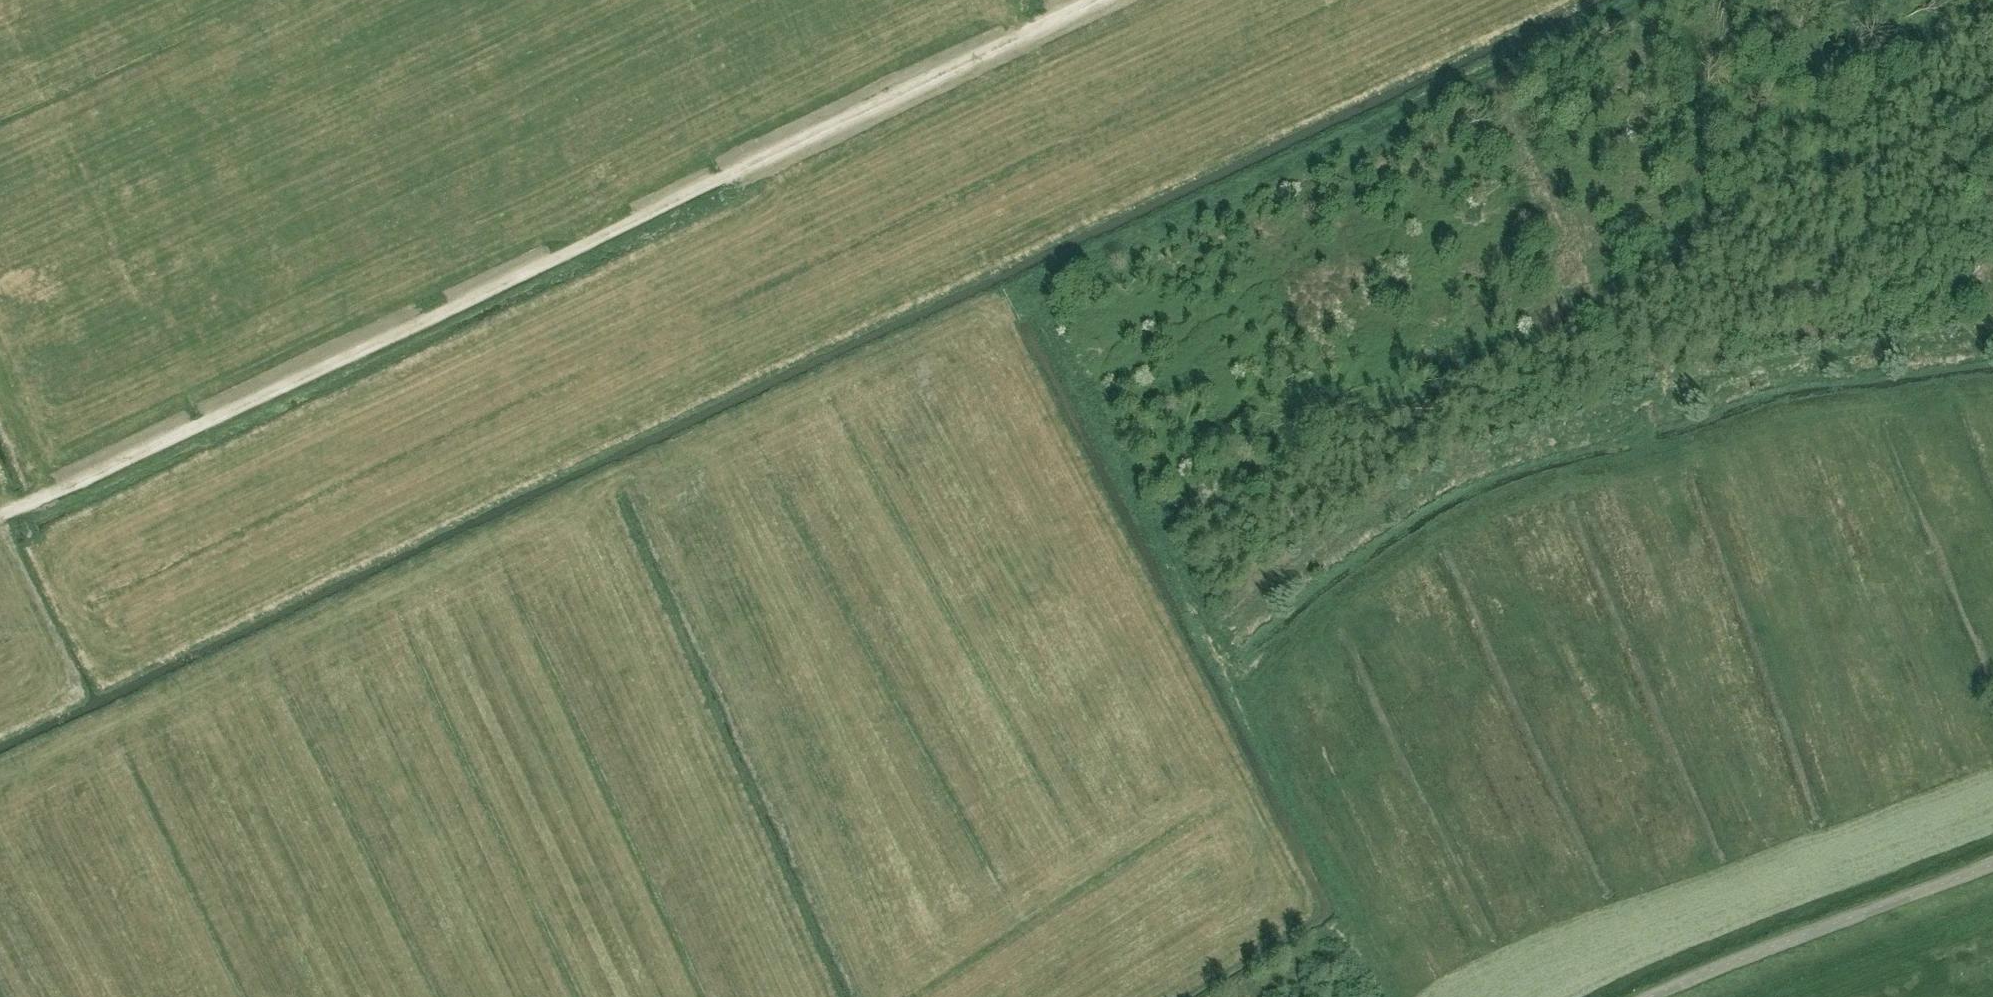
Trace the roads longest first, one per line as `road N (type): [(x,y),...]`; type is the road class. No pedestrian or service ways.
road 1 (unclassified): [(1651,996),(1992,863)]

